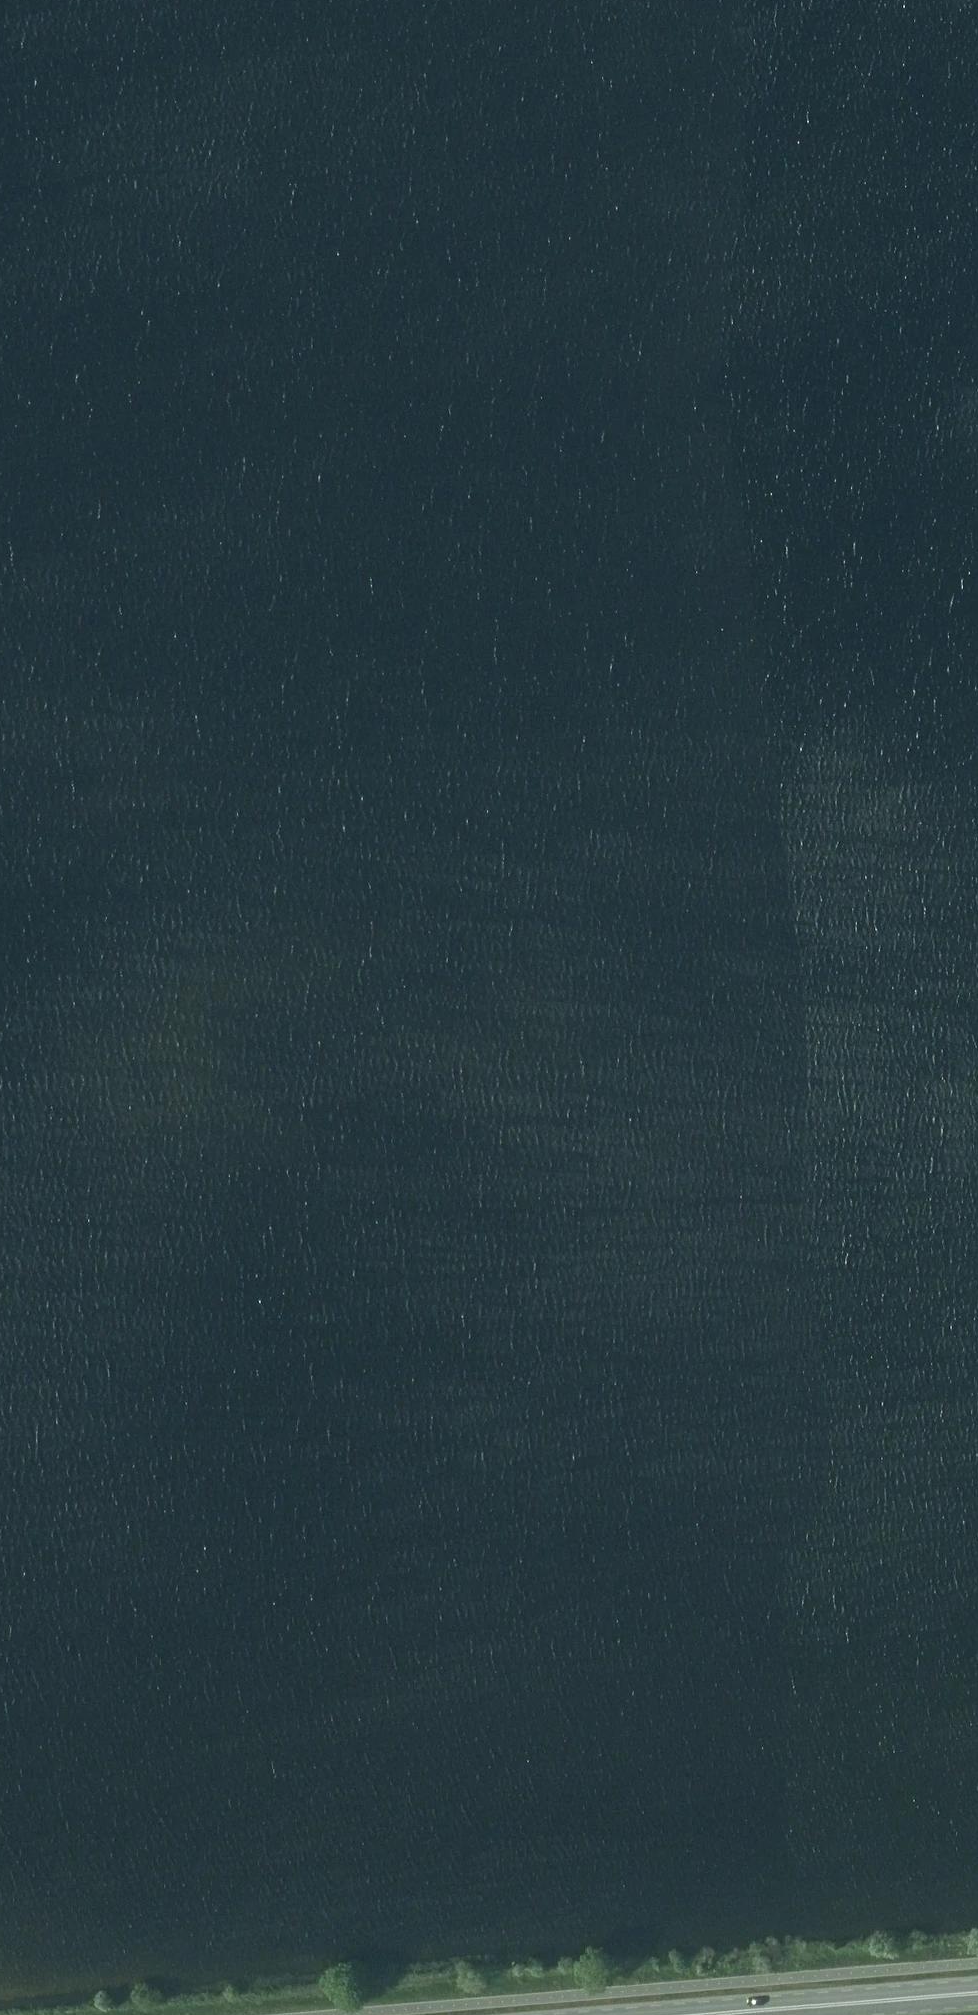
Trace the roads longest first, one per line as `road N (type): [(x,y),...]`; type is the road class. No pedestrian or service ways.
road 1 (primary): [(709,2014),(977,1993)]

